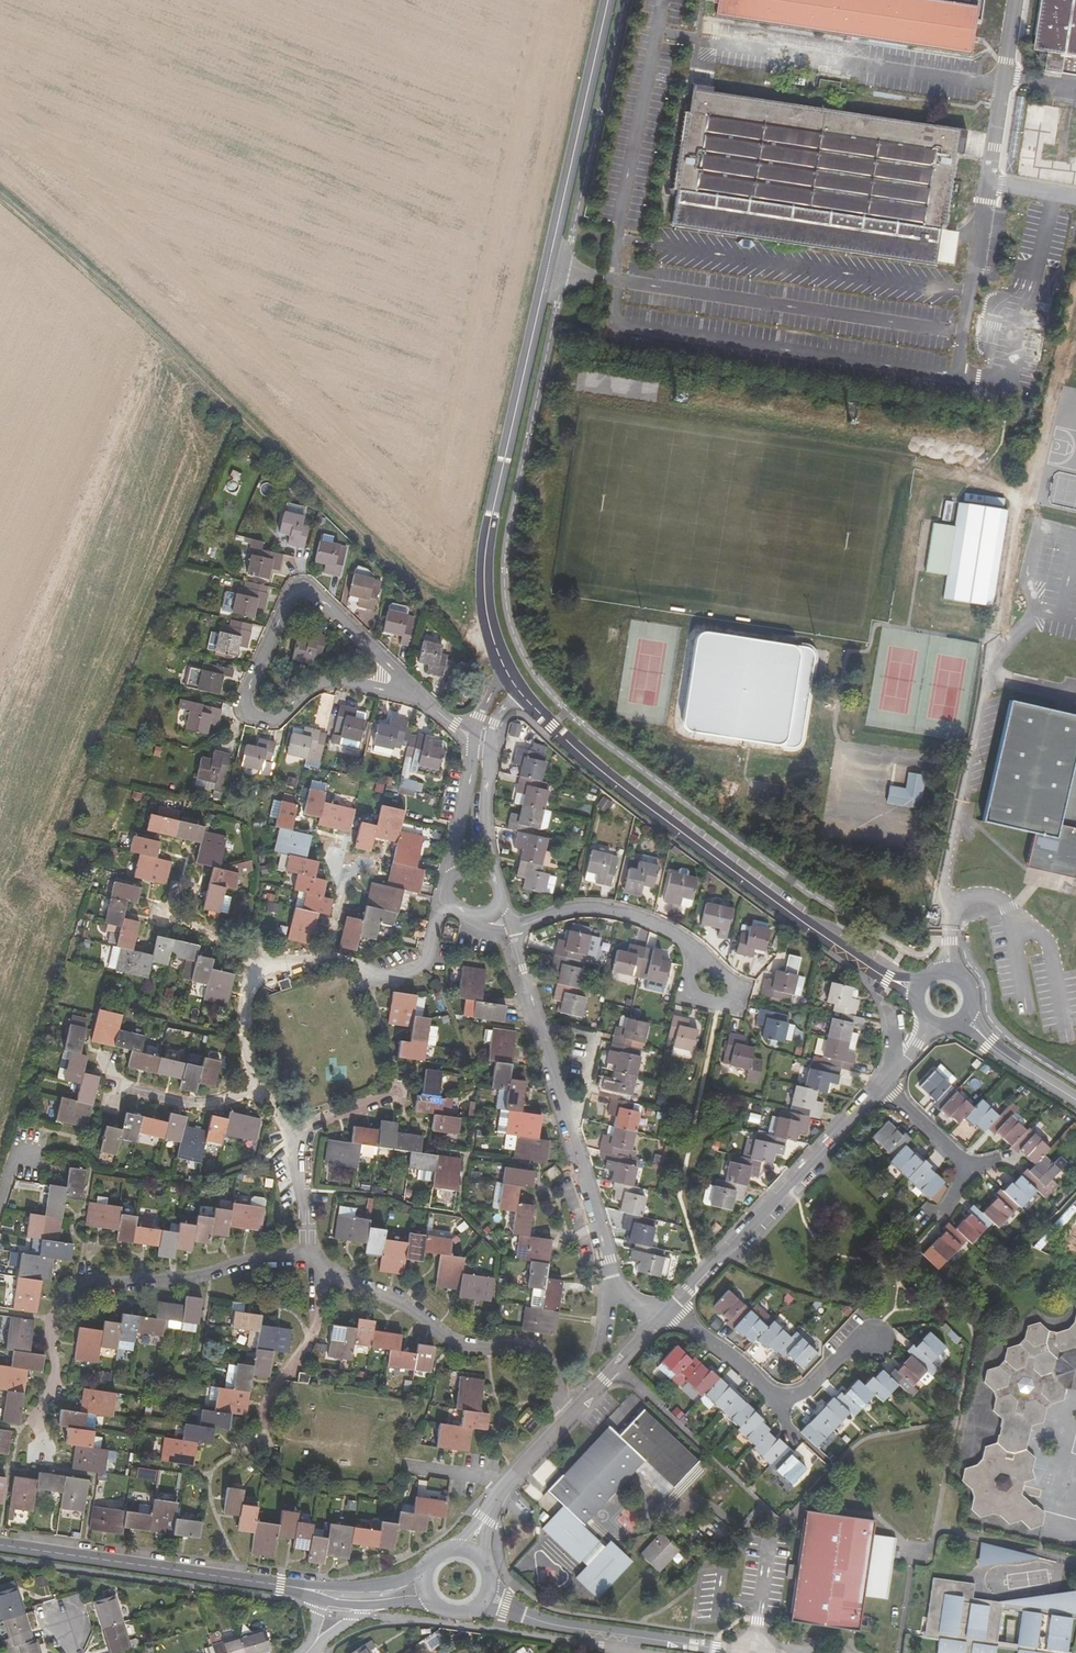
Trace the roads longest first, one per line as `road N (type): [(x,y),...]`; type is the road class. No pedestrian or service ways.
road 1 (unclassified): [(608,0),(487,545),(490,627),(512,682)]
road 2 (track): [(0,193),(137,310),(470,635),(499,651)]
road 3 (residential): [(445,895),(423,967),(367,985),(361,967),(317,959),(253,994),(271,1088),(304,1132),(297,1164),(316,1260)]
road 4 (unclassified): [(512,682),(575,750),(729,866),(888,978),(922,989)]
road 5 (residential): [(404,688),(381,655),(310,589),(293,593),(246,710),(276,720),(321,685),(340,681),(383,690)]
road 6 (residential): [(668,1310),(643,1310),(629,1299),(607,1259),(510,929)]
road 7 (residential): [(316,1260),(256,1259),(220,1274),(88,1290),(57,1315),(60,1390),(42,1419),(45,1454)]
road 8 (residential): [(330,1595),(0,1546)]
road 9 (residential): [(578,1409),(562,1398),(558,1363),(547,1351),(456,1340),(421,1313),(323,1272),(316,1260)]
road 10 (residential): [(882,1084),(668,1310)]
road 11 (residential): [(745,1652),(521,1613)]
road 12 (residential): [(510,929),(566,912),(616,912),(659,926),(687,944),(696,960)]
road 13 (track): [(991,642),(1020,494),(977,474)]
road 14 (track): [(1020,494),(1037,471),(1075,316)]
road 15 (residential): [(578,1409),(517,1473),(471,1553)]
road 16 (residential): [(668,1310),(780,1410)]
road 17 (residential): [(962,1017),(1075,1100)]
road 18 (residential): [(668,1310),(578,1409)]
road 19 (residential): [(969,1171),(882,1084)]
road 20 (residential): [(780,1410),(840,1352),(875,1337)]
road 21 (residential): [(480,763),(448,880)]

